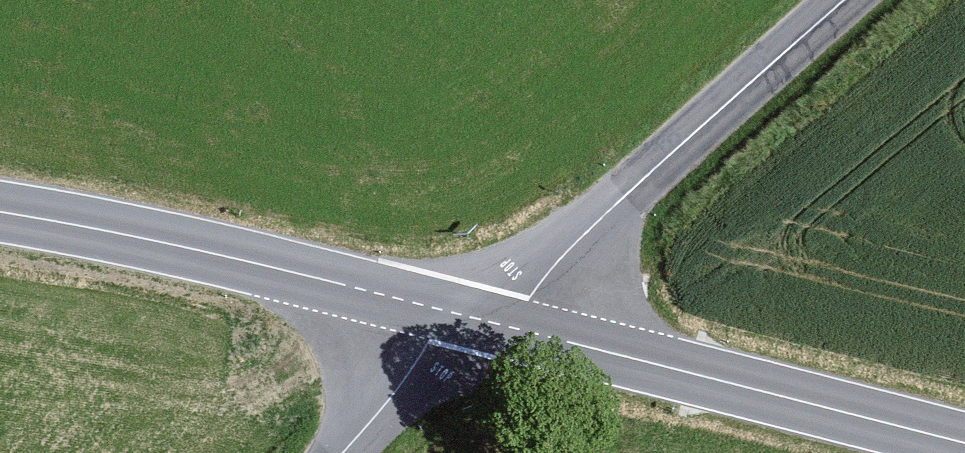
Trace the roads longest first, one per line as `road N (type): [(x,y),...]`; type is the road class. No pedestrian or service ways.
road 1 (secondary): [(964,441),(476,319)]
road 2 (secondary): [(476,319),(245,260),(0,212)]
road 3 (tertiary): [(840,0),(476,319)]
road 4 (tertiary): [(346,452),(476,319)]

